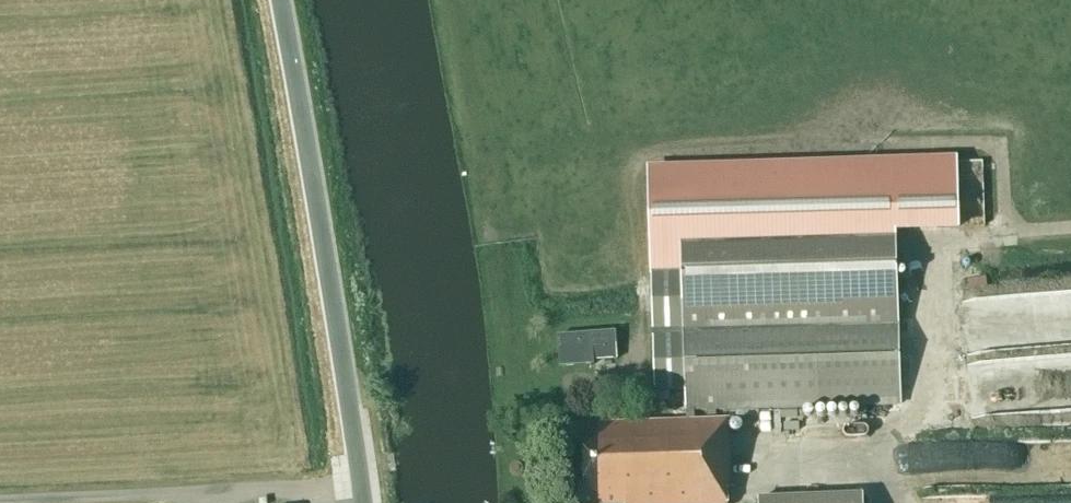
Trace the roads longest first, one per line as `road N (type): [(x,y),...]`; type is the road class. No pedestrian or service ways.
road 1 (unclassified): [(363,502),(283,0)]
road 2 (track): [(1070,228),(942,241)]

